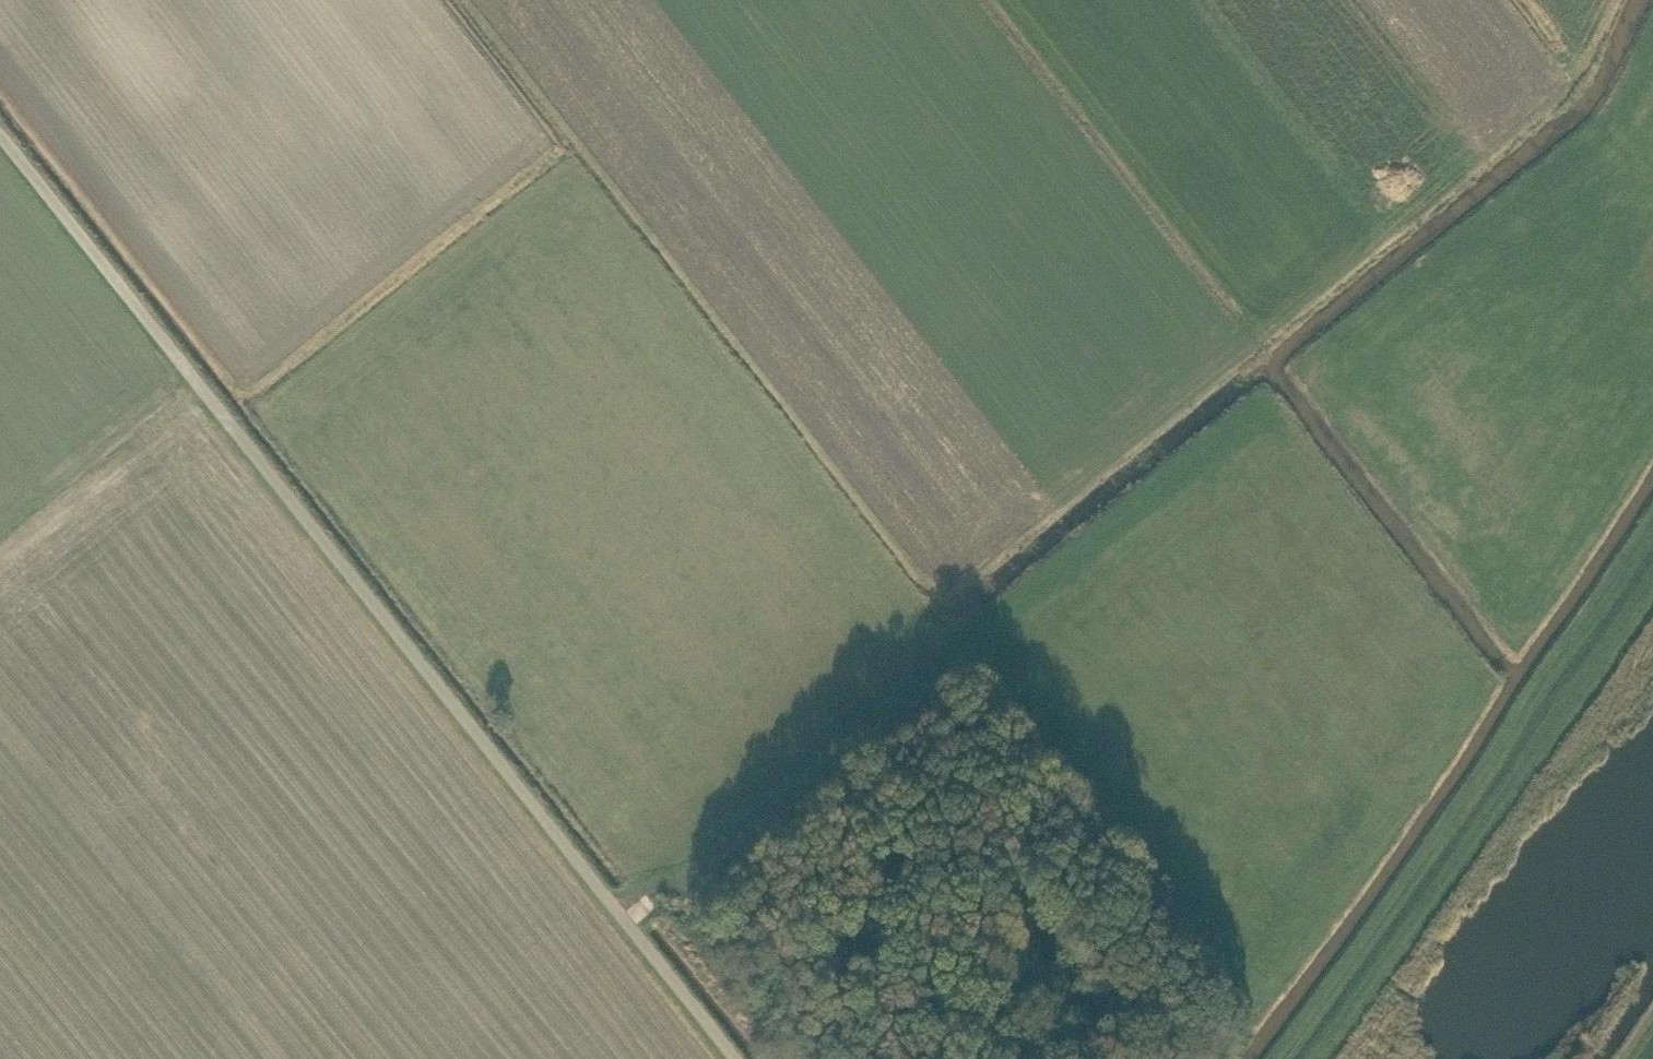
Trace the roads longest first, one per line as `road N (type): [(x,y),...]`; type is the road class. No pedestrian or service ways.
road 1 (track): [(1652,551),(1304,1058)]

